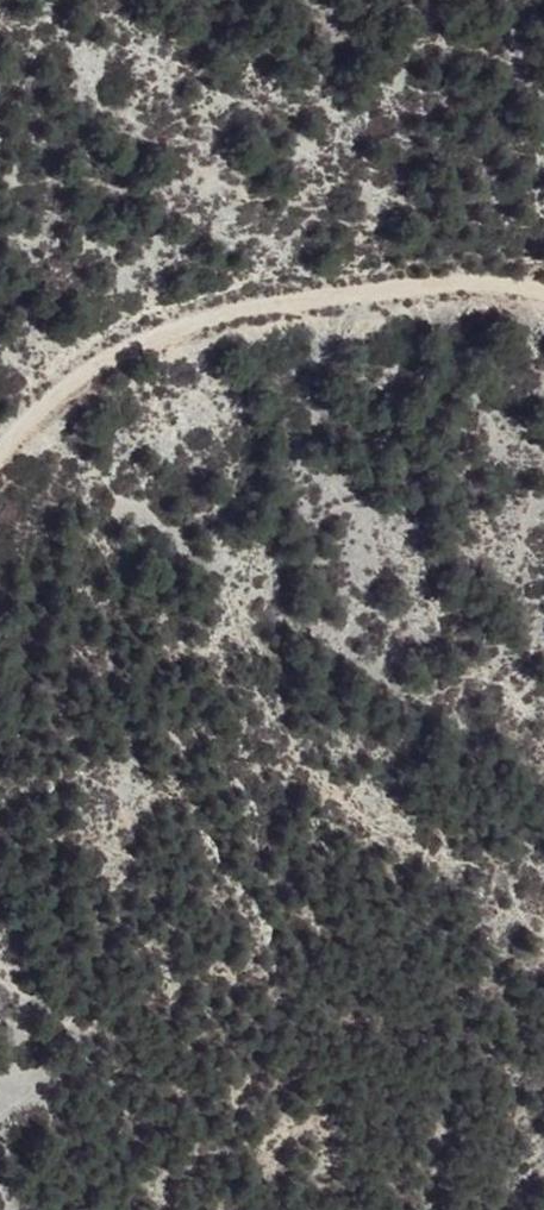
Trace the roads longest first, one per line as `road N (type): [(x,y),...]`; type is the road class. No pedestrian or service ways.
road 1 (track): [(0,516),(33,439),(154,335),(380,290),(543,296)]

